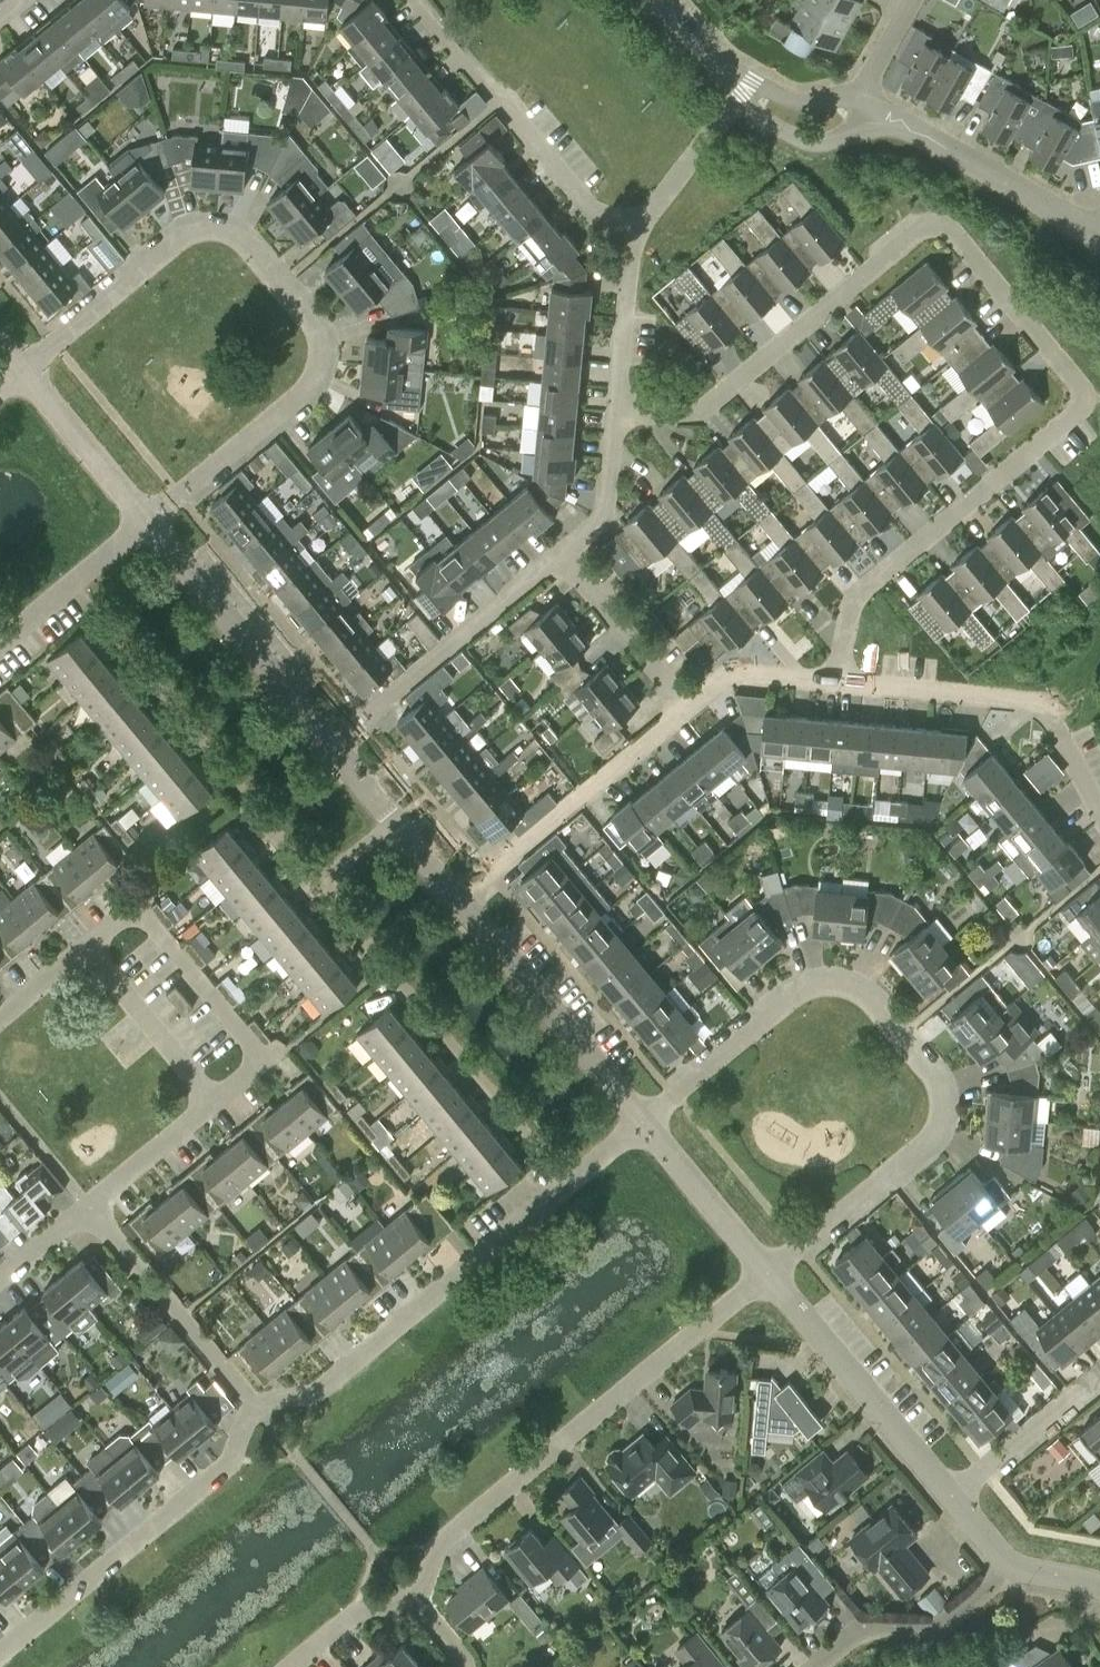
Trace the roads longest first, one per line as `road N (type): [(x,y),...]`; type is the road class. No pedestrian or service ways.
road 1 (residential): [(829,677),(839,611),(1087,399),(1076,381),(944,231),(918,234),(696,413),(616,411)]
road 2 (residential): [(642,1122),(808,986),(866,996),(936,1076),(945,1113),(934,1143),(763,1277)]
road 3 (residential): [(23,369),(173,241),(198,230),(245,239),(316,320),(324,341),(321,373),(147,520)]
road 4 (residential): [(642,1122),(333,1385),(251,1402)]
road 5 (residential): [(417,1602),(436,1546),(763,1277)]
road 6 (residential): [(251,1402),(223,1473),(0,1658)]
road 7 (residential): [(78,949),(130,905),(265,1067),(216,1107)]
road 8 (residential): [(1099,815),(1042,704),(829,677)]
road 9 (residential): [(629,235),(594,213),(412,0)]
road 10 (residential): [(331,745),(564,551)]
road 11 (residential): [(688,708),(461,902)]
road 12 (residential): [(331,745),(147,520)]
road 13 (residential): [(953,1495),(763,1277)]
road 14 (residential): [(642,1122),(461,902)]
road 15 (residential): [(251,1402),(90,1210)]
road 16 (residential): [(817,1666),(868,1627),(944,1627),(1010,1568)]
road 17 (residential): [(1099,238),(904,132)]
road 18 (residential): [(78,949),(216,1107)]
road 19 (residential): [(461,902),(331,745)]
road 20 (residential): [(688,708),(564,551)]
road 21 (residential): [(763,1277),(642,1122)]
road 22 (residential): [(147,520),(23,369)]
road 23 (residential): [(953,1495),(1099,1369)]
road 24 (residential): [(147,520),(0,639)]
road 25 (residential): [(629,235),(744,99)]
road 26 (residential): [(616,411),(629,235)]
road 27 (residential): [(216,1107),(90,1210)]
road 28 (residential): [(564,551),(605,517),(616,411)]
road 29 (residential): [(829,677),(733,672),(688,708)]
road 30 (residential): [(290,1666),(357,1613),(417,1602)]
road 31 (residential): [(744,99),(810,142),(869,130)]

